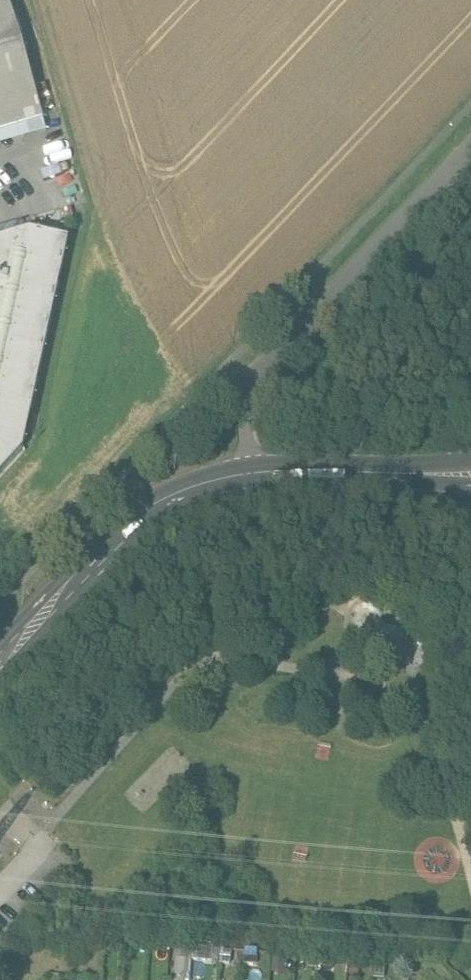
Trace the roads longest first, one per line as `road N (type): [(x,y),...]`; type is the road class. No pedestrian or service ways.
road 1 (secondary): [(0,661),(99,553),(169,500),(246,479),(407,476)]
road 2 (track): [(470,146),(288,340)]

